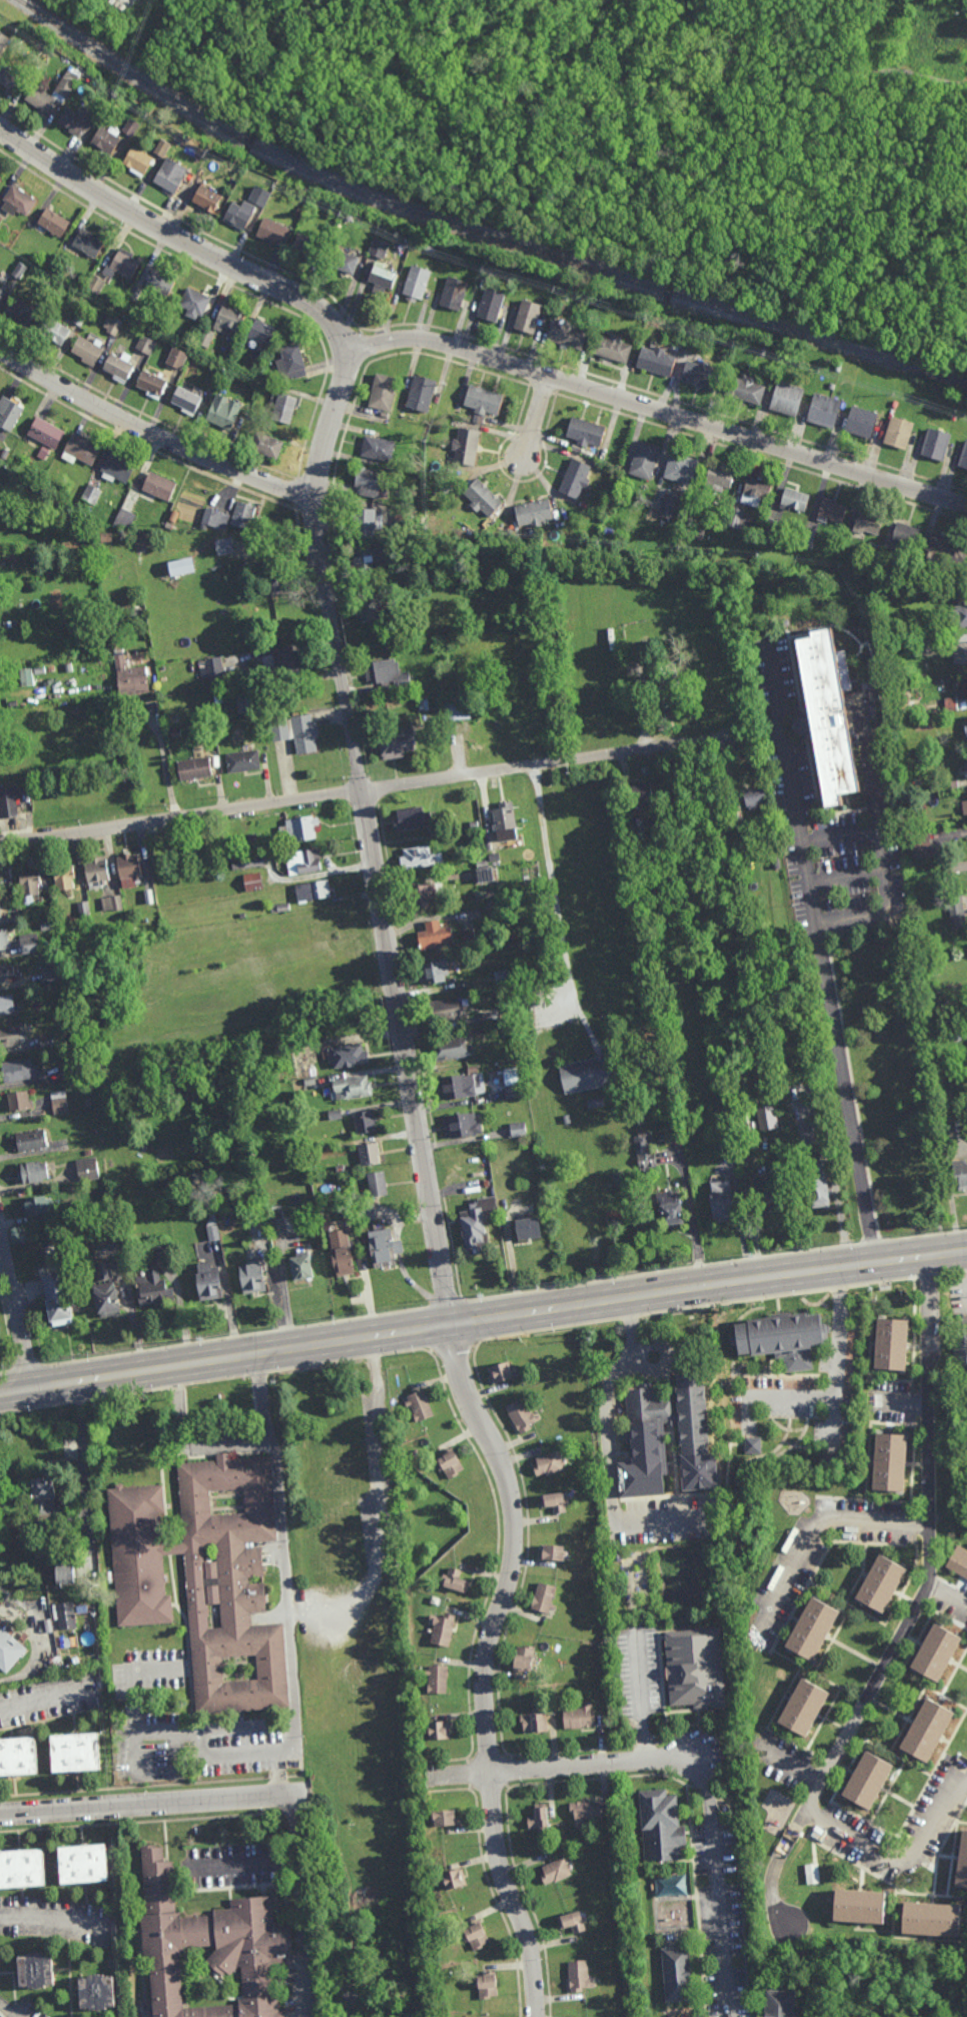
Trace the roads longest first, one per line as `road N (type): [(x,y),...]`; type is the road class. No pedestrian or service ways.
road 1 (primary): [(0,1394),(966,1251)]
road 2 (residential): [(453,1324),(316,500),(325,431),(347,374)]
road 3 (residential): [(730,737),(0,842)]
road 4 (residential): [(453,1324),(458,1370),(511,1502),(511,1556),(485,1660),(483,1716),(499,1853),(529,1939),(539,2016)]
road 5 (residential): [(966,508),(430,339),(378,344),(347,374)]
road 6 (residential): [(0,125),(127,208),(312,304),(340,335),(347,374)]
road 7 (residential): [(316,500),(157,435),(0,346)]
road 8 (residential): [(820,943),(874,1263)]
road 9 (residential): [(303,1792),(0,1813)]
road 10 (residential): [(430,1774),(698,1757)]
road 11 (residential): [(723,2016),(698,1757)]
road 12 (residential): [(34,1389),(0,1231)]

